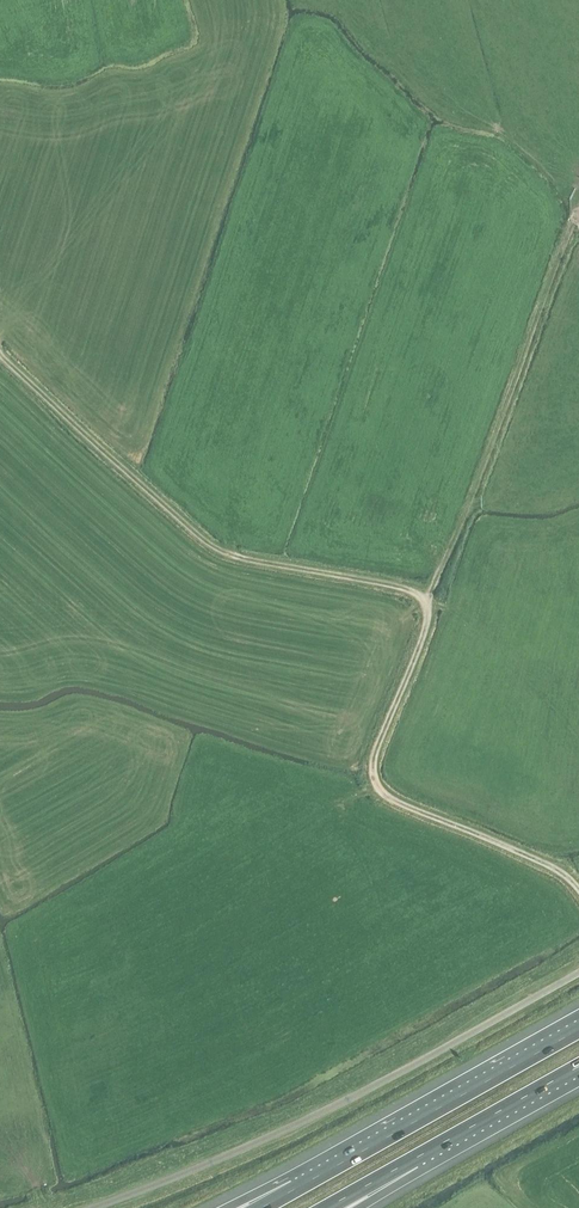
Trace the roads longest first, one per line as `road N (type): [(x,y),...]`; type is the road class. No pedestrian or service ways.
road 1 (track): [(578,891),(549,867),(379,791),(375,755),(427,621),(415,593),(220,551),(0,356)]
road 2 (unclassified): [(94,1207),(331,1107),(578,973)]
road 3 (track): [(426,605),(578,214)]
road 4 (motorway): [(578,1029),(296,1187)]
road 5 (motorway): [(412,1160),(578,1066)]

